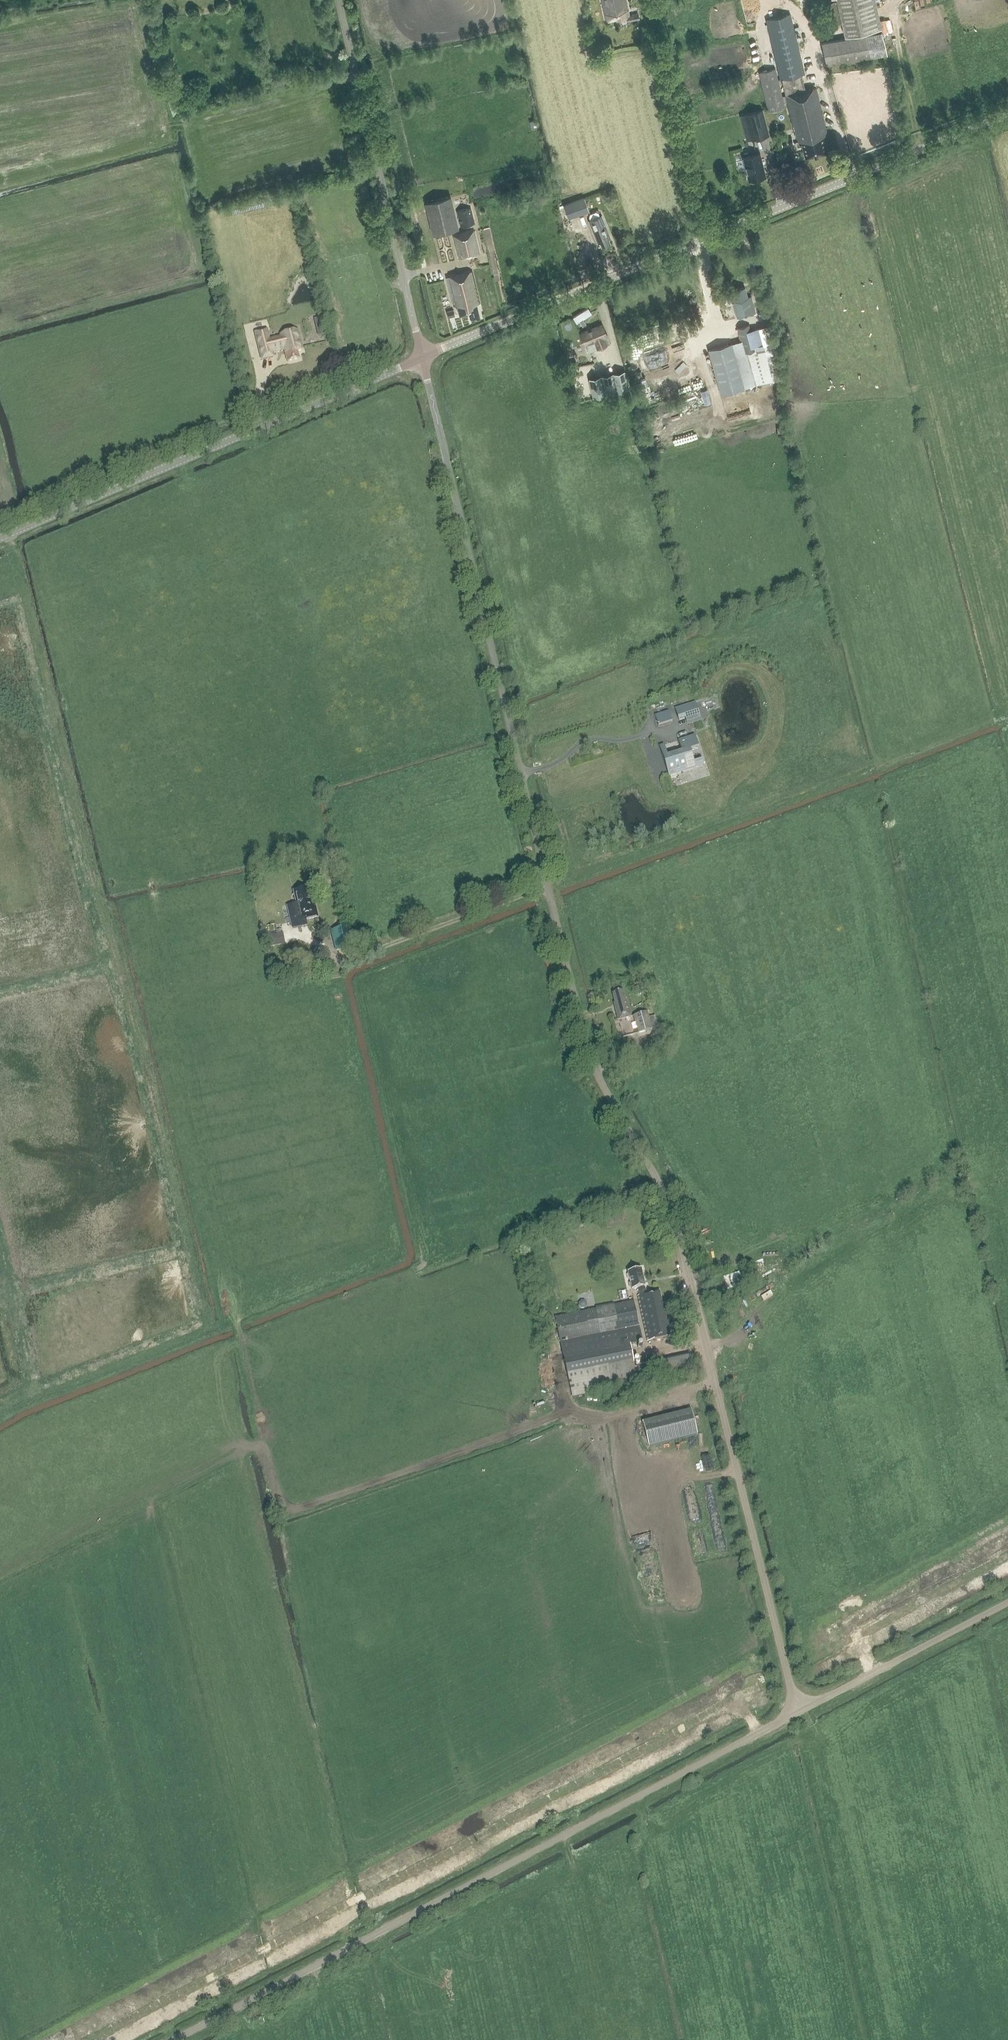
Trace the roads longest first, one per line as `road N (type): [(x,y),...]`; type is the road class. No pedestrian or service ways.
road 1 (unclassified): [(794,1711),(672,1214),(585,1044),(514,774),(423,357)]
road 2 (unclassified): [(172,2039),(794,1711)]
road 3 (tertiary): [(423,357),(1007,116)]
road 4 (tertiary): [(0,540),(423,357)]
road 5 (unclassified): [(423,357),(339,0)]
road 6 (track): [(705,239),(650,0)]
road 7 (unclassified): [(794,1711),(1007,1602)]
road 8 (track): [(548,888),(348,960)]

